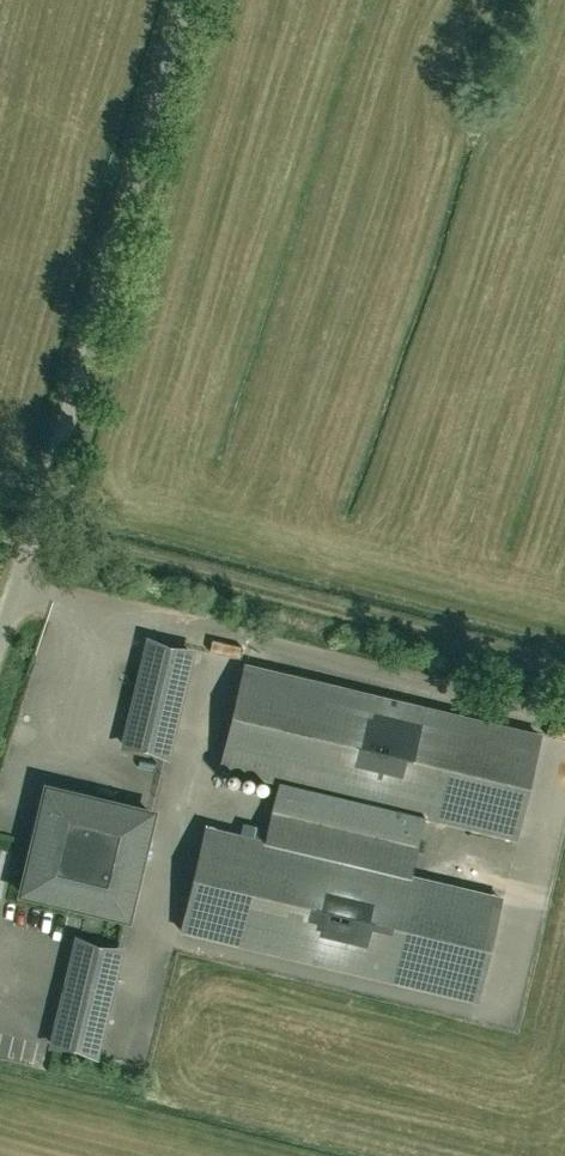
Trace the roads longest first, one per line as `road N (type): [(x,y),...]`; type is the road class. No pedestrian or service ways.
road 1 (unclassified): [(0,630),(183,0)]
road 2 (track): [(26,547),(69,544),(183,571),(564,673)]

